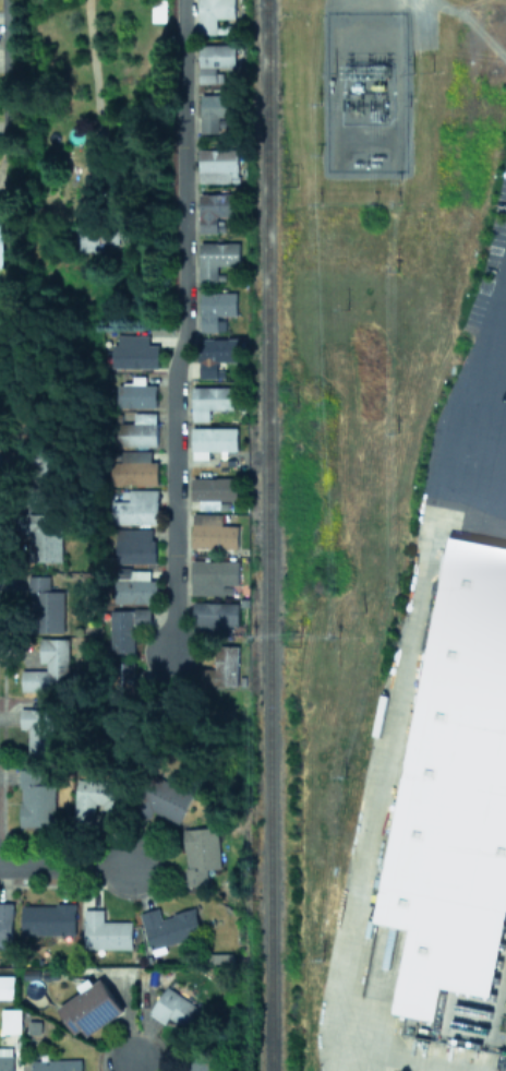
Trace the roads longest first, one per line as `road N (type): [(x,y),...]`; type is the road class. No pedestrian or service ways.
road 1 (residential): [(182,0),(184,325),(172,386),(172,659)]
road 2 (residential): [(2,169),(6,0)]
road 3 (residential): [(0,864),(129,865)]

